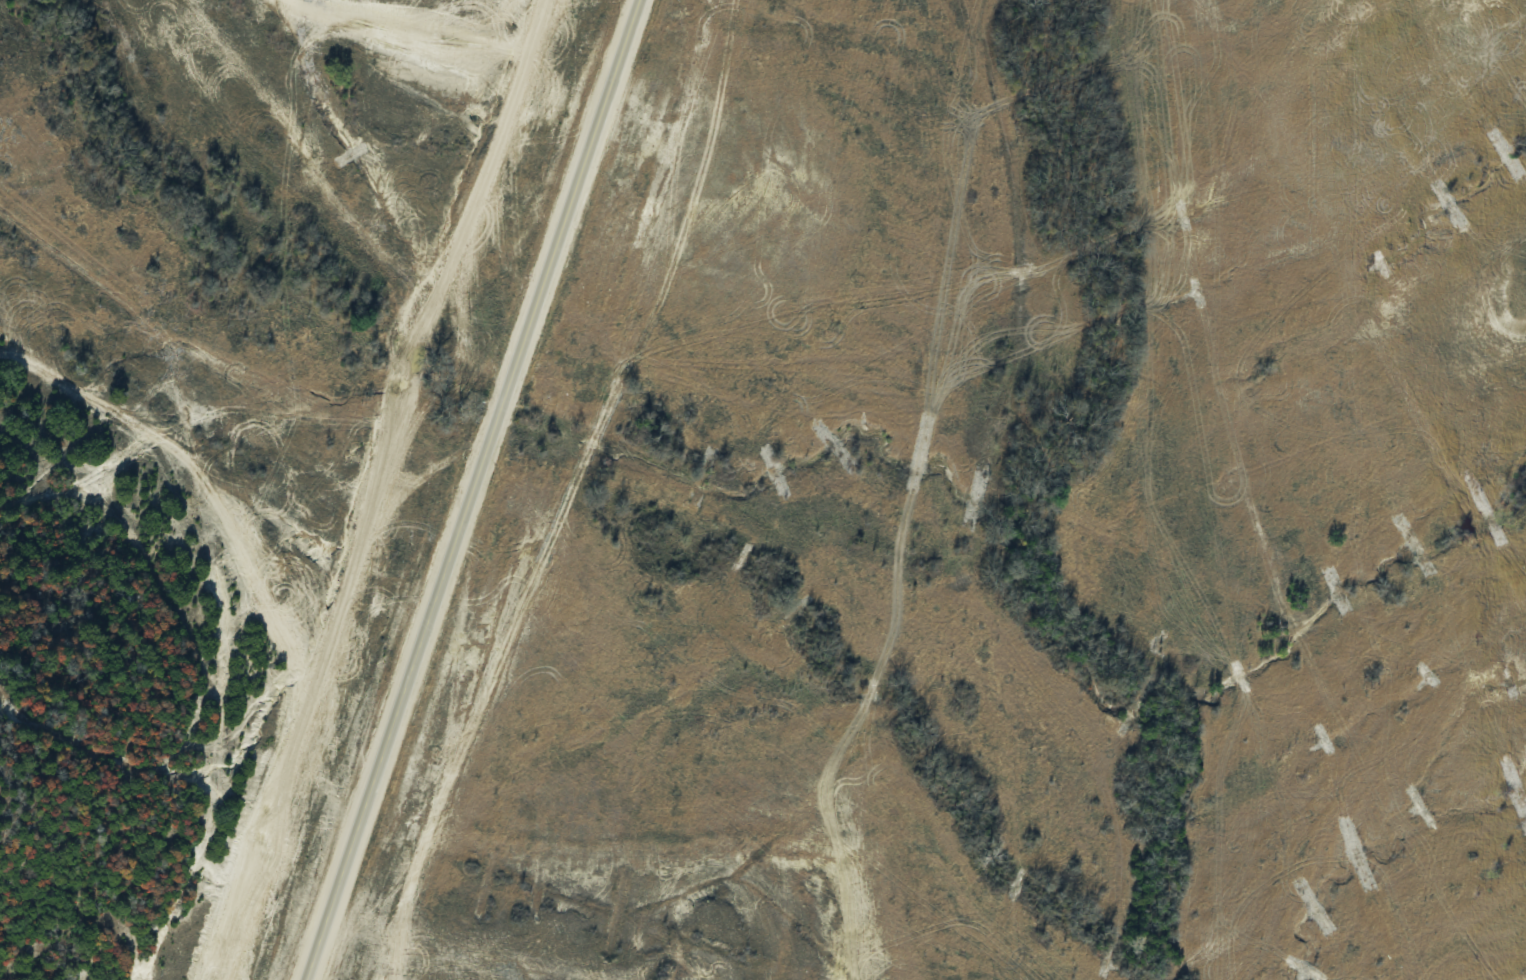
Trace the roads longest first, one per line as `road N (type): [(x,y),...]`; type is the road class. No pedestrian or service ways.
road 1 (tertiary): [(638,0),(305,979)]

